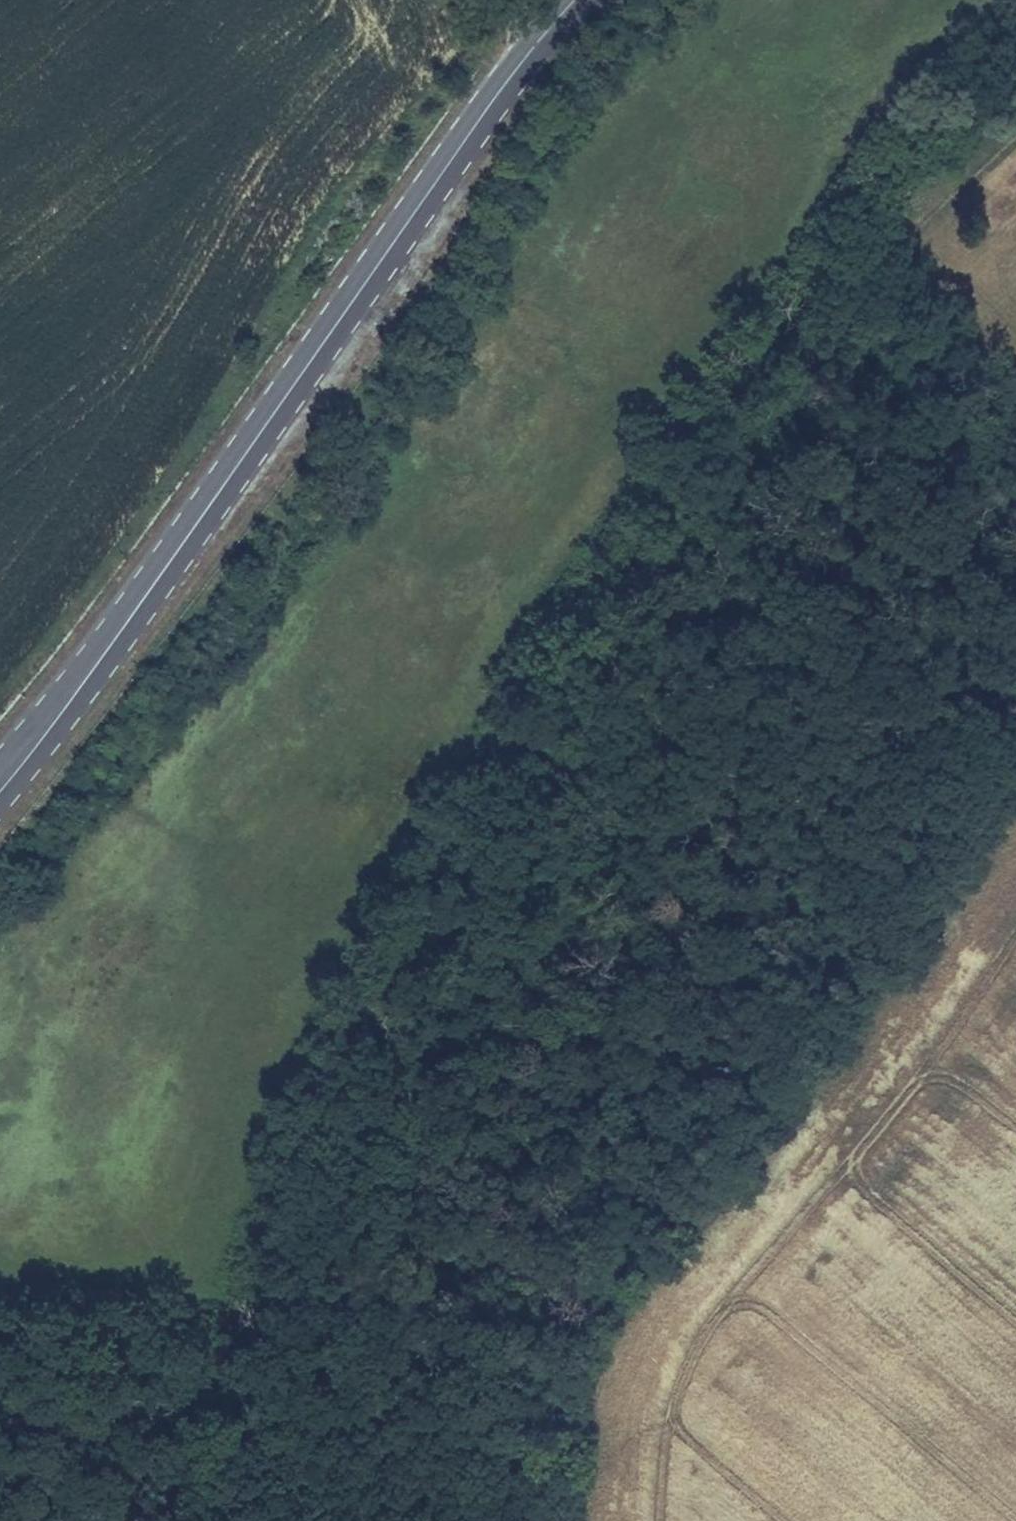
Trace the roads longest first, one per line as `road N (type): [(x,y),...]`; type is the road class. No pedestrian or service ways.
road 1 (primary): [(569,0),(0,789)]

